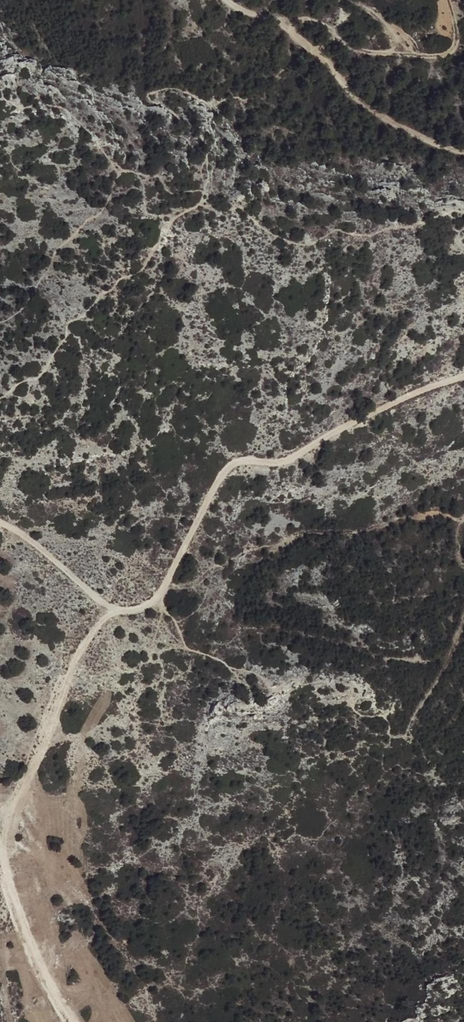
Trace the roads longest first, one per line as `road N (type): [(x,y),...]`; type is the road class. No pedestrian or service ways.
road 1 (track): [(113,612),(147,607),(164,592),(225,482),(244,463),(293,461),(463,380)]
road 2 (track): [(463,147),(430,143),(371,105),(289,26),(235,0)]
road 3 (track): [(271,15),(310,16),(355,50),(439,56),(458,37),(447,0)]
road 4 (track): [(0,815),(15,800),(90,635),(113,612)]
road 5 (track): [(68,1021),(15,919),(0,845)]
road 6 (track): [(0,520),(39,542),(113,612)]

